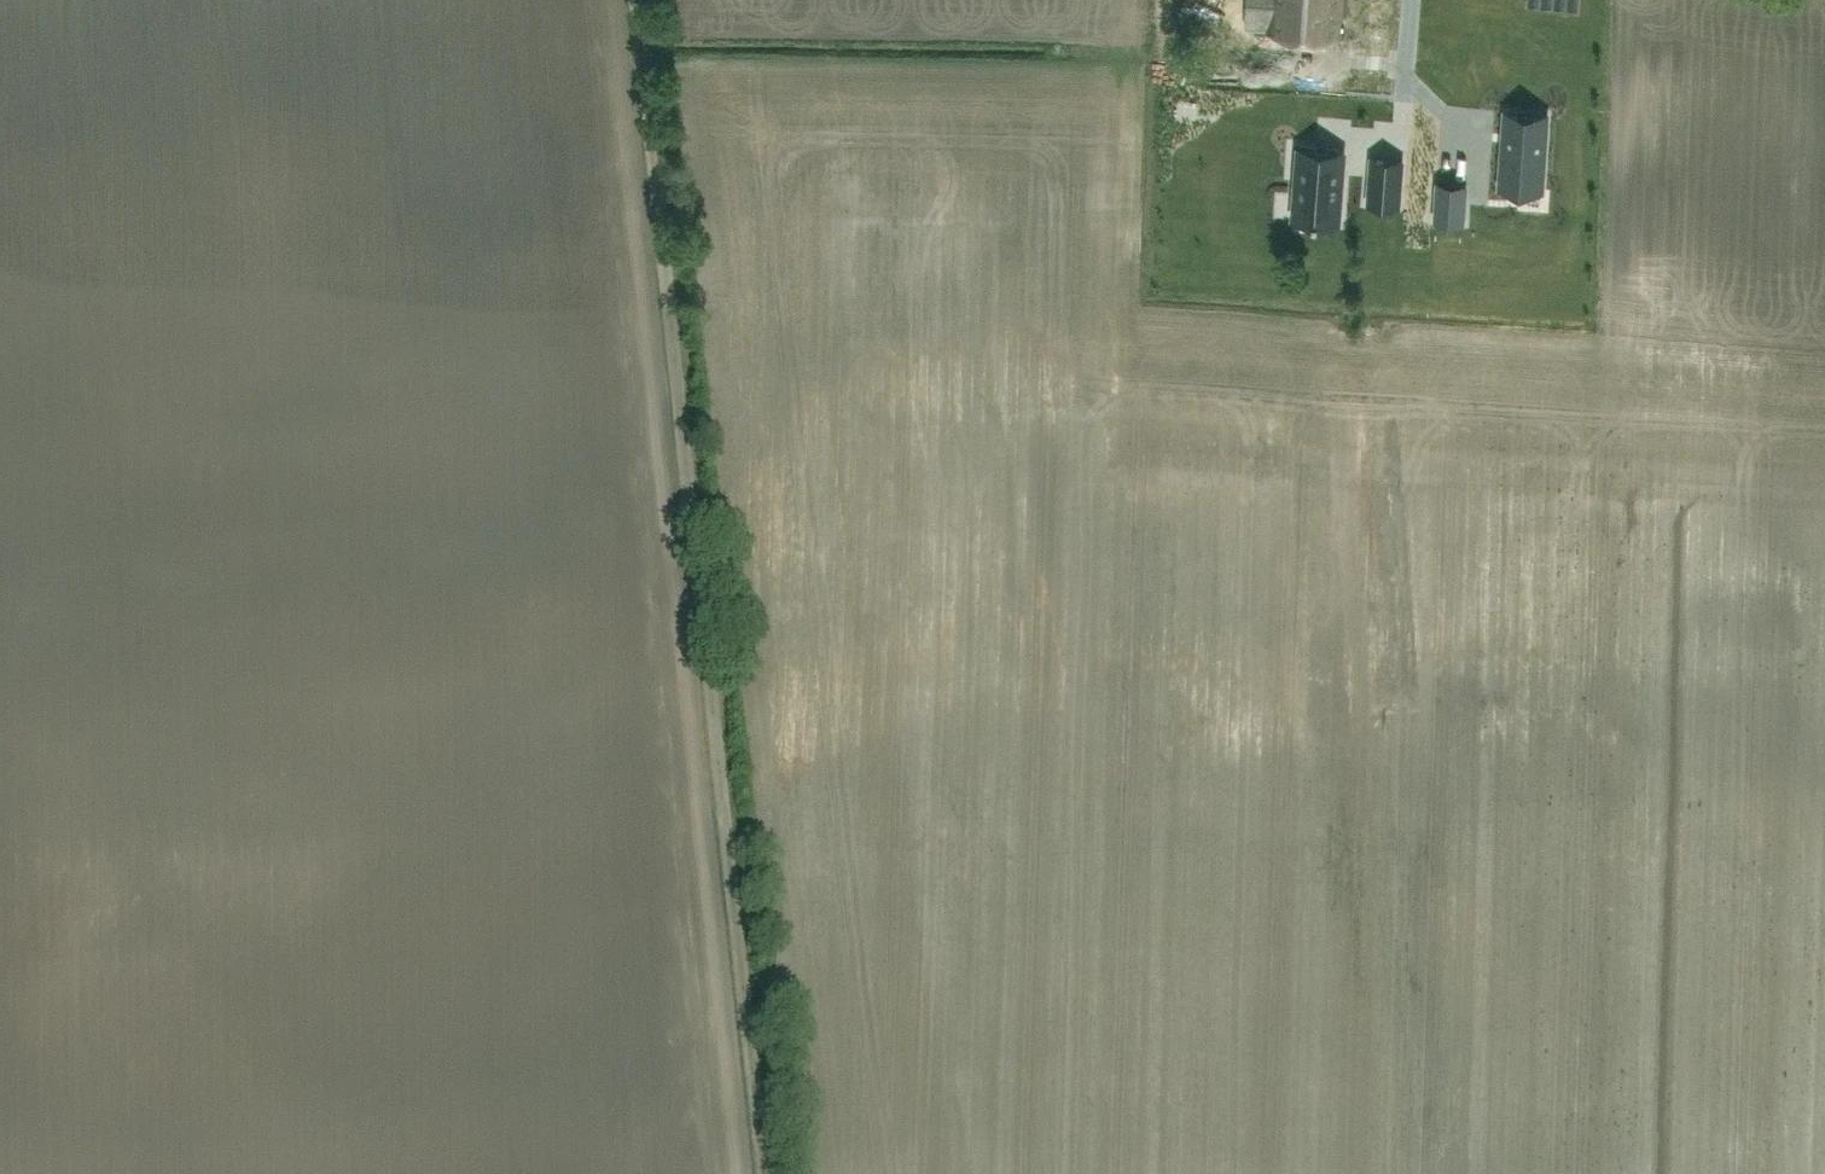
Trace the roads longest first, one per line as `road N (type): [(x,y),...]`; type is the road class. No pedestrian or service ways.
road 1 (unclassified): [(764,1173),(638,0)]

